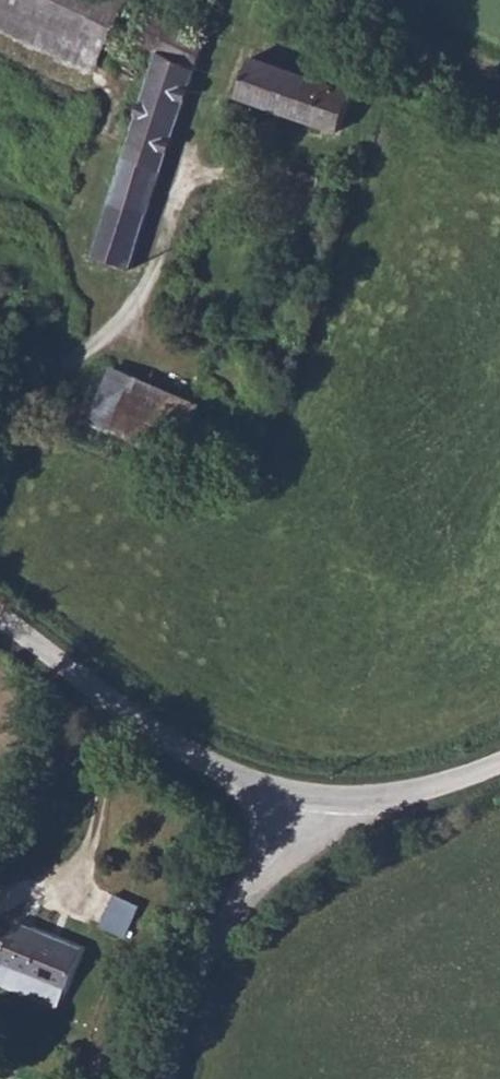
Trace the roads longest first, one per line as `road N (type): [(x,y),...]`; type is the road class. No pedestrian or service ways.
road 1 (unclassified): [(0,622),(218,771),(308,799)]
road 2 (unclassified): [(166,1078),(198,970),(308,799)]
road 3 (unclassified): [(308,799),(404,795),(499,760)]

